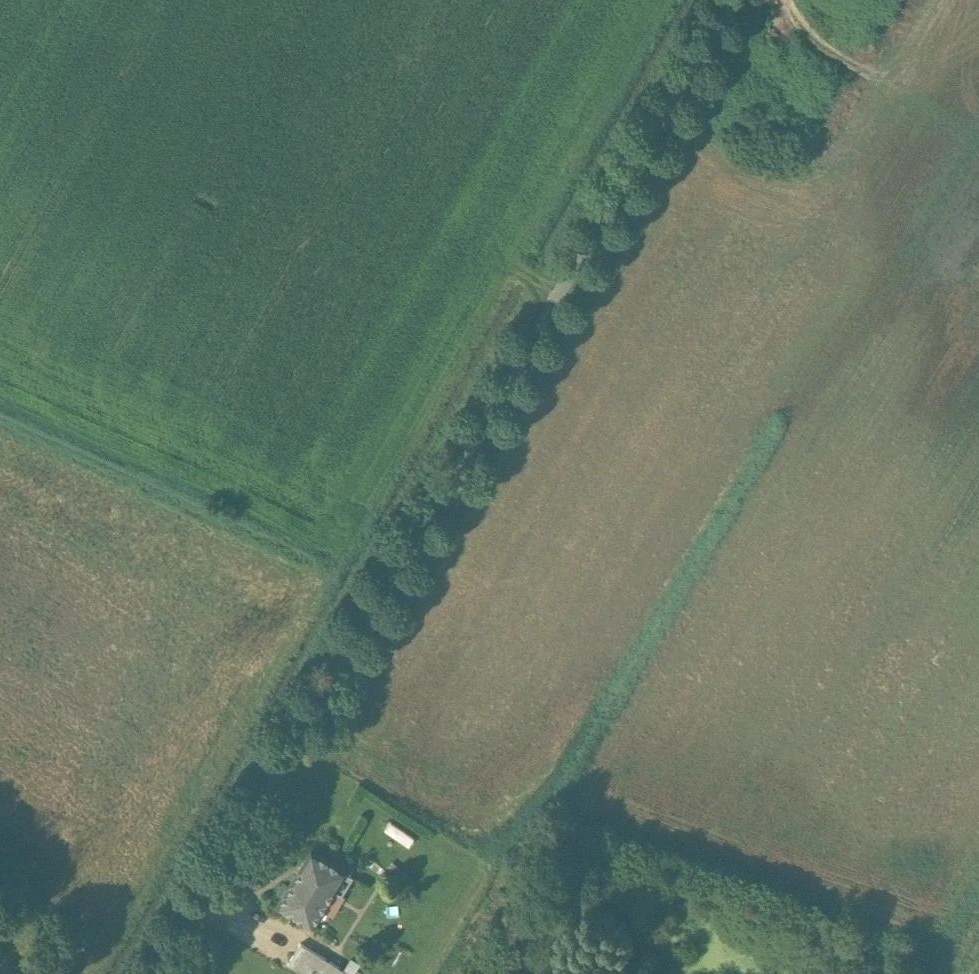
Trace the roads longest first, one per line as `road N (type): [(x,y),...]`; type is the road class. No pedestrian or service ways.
road 1 (residential): [(735,0),(158,973)]

